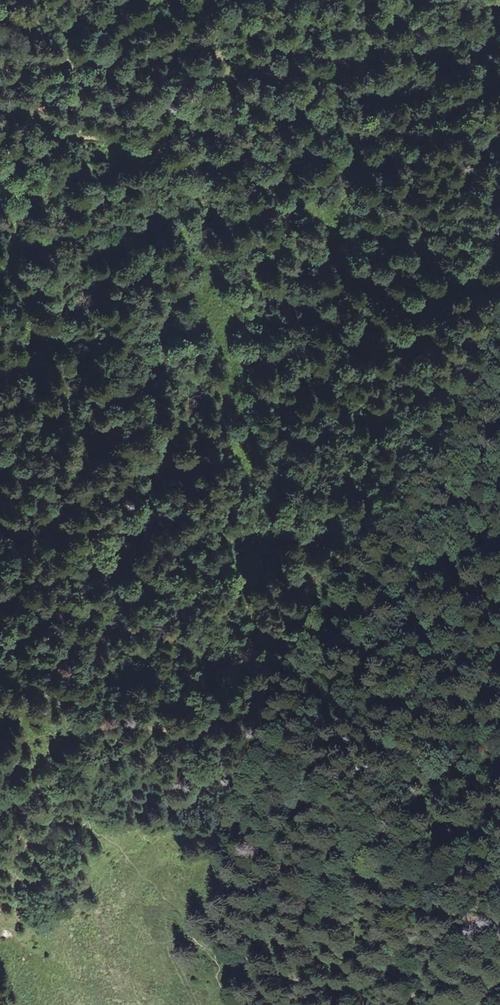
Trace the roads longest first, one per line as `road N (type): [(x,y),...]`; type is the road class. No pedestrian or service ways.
road 1 (track): [(403,0),(345,67),(247,128),(178,184),(27,241),(0,241)]

